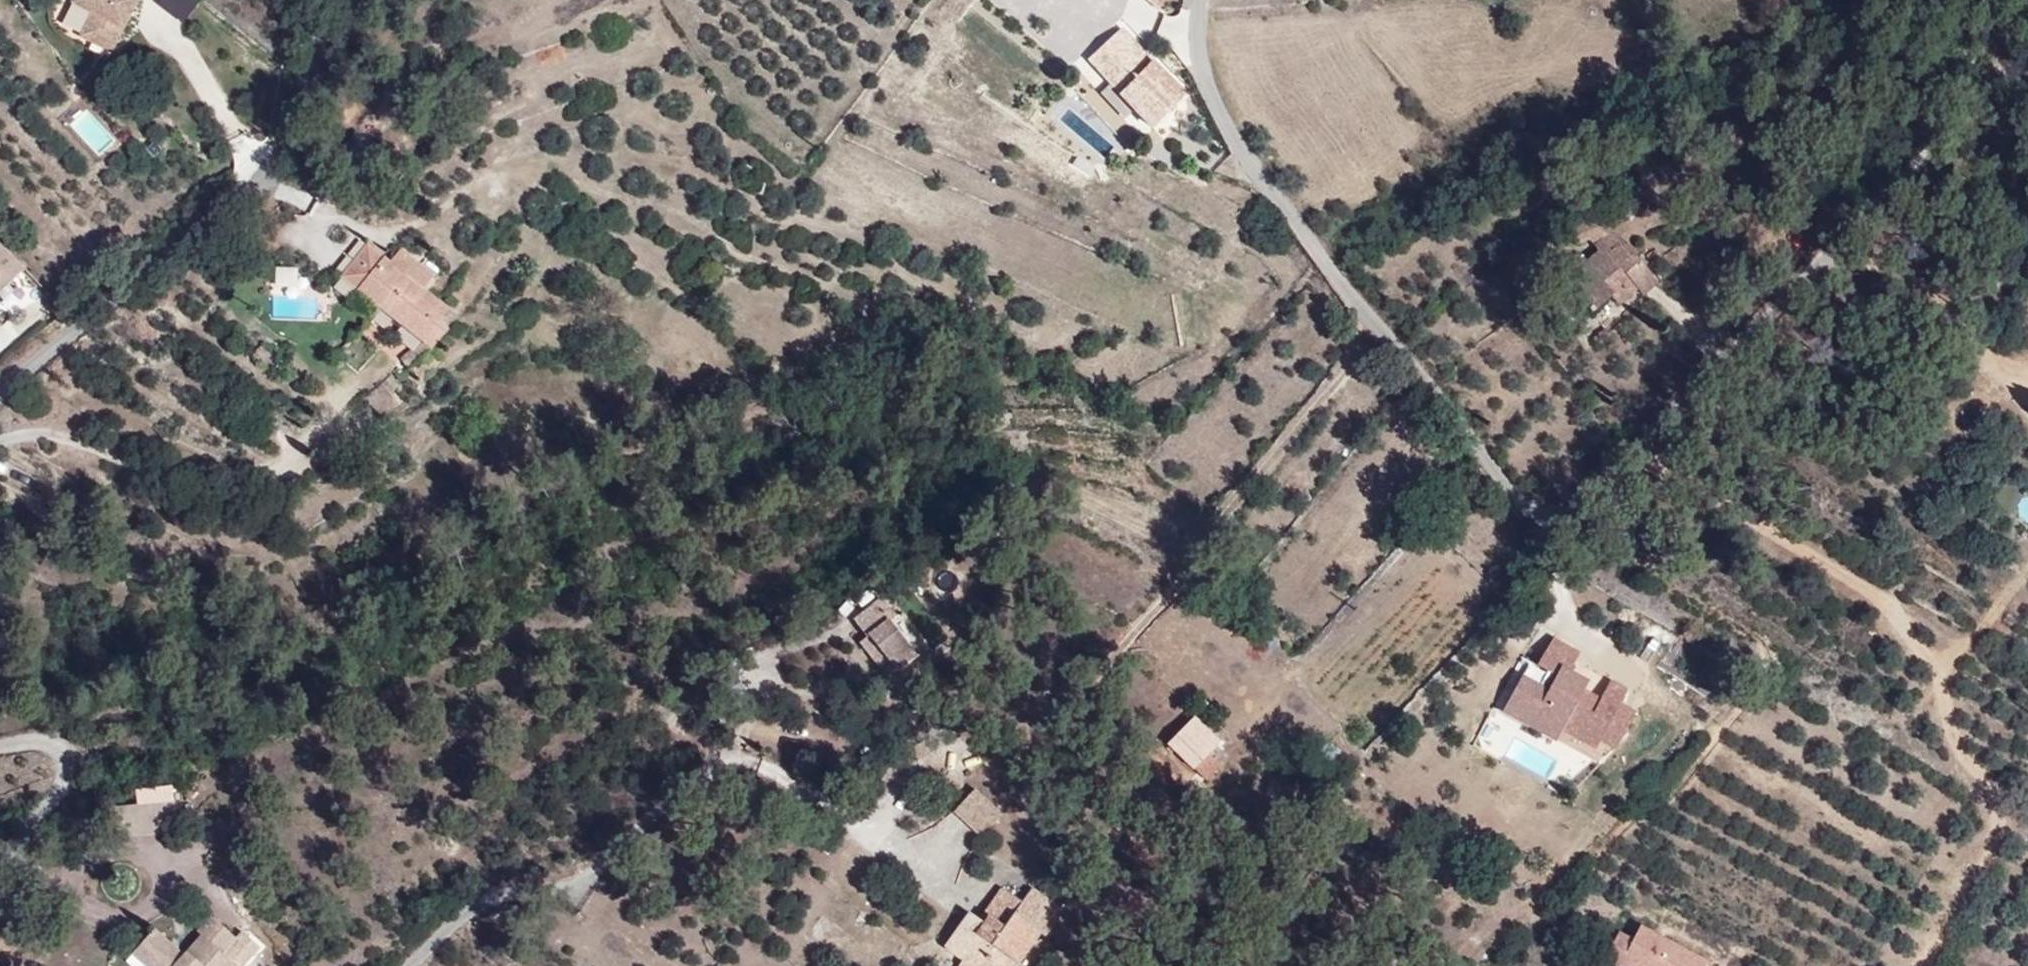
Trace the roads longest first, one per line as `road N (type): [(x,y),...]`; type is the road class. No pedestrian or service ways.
road 1 (unclassified): [(1200,0),(1196,42),(1228,130),(1531,511),(1552,525),(1582,512),(1707,398),(2000,85),(2027,78)]
road 2 (unclassified): [(317,0),(321,58),(264,187),(0,392)]

